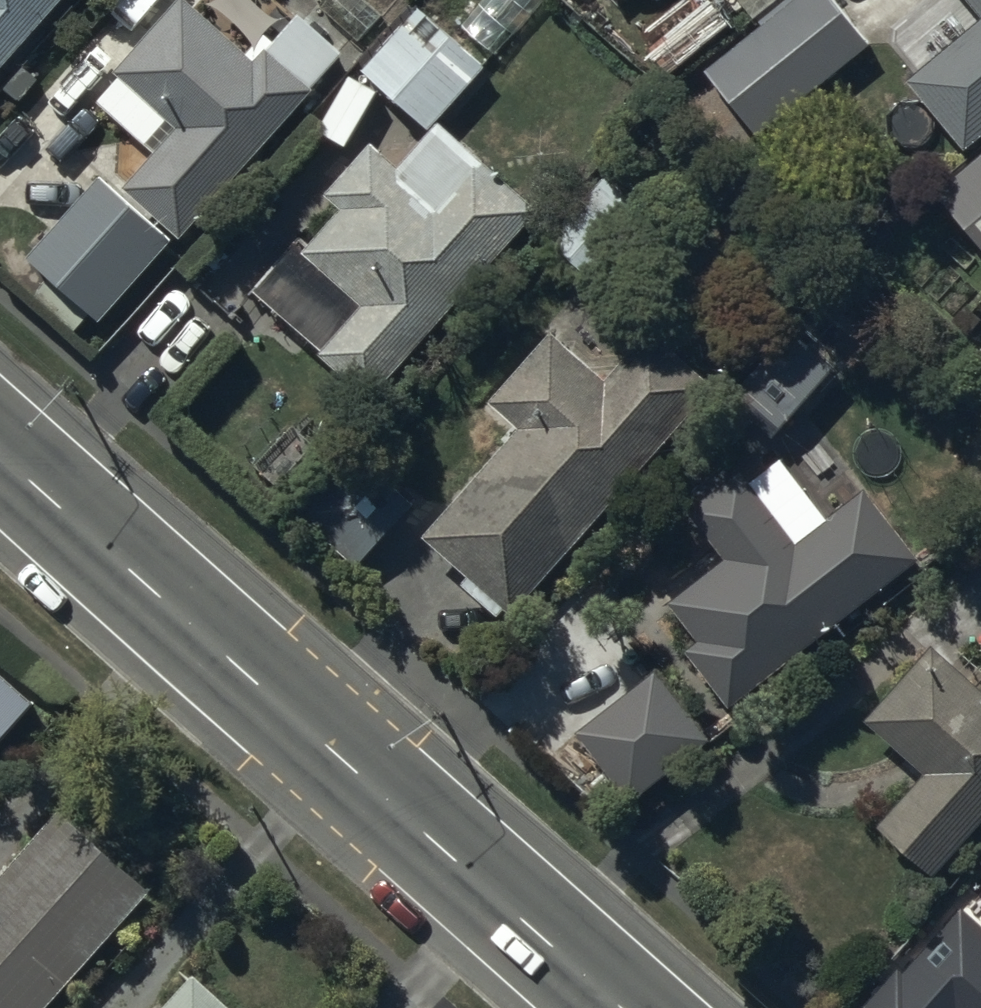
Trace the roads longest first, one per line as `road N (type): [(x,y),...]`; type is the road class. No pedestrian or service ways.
road 1 (secondary): [(0,441),(634,1007)]

